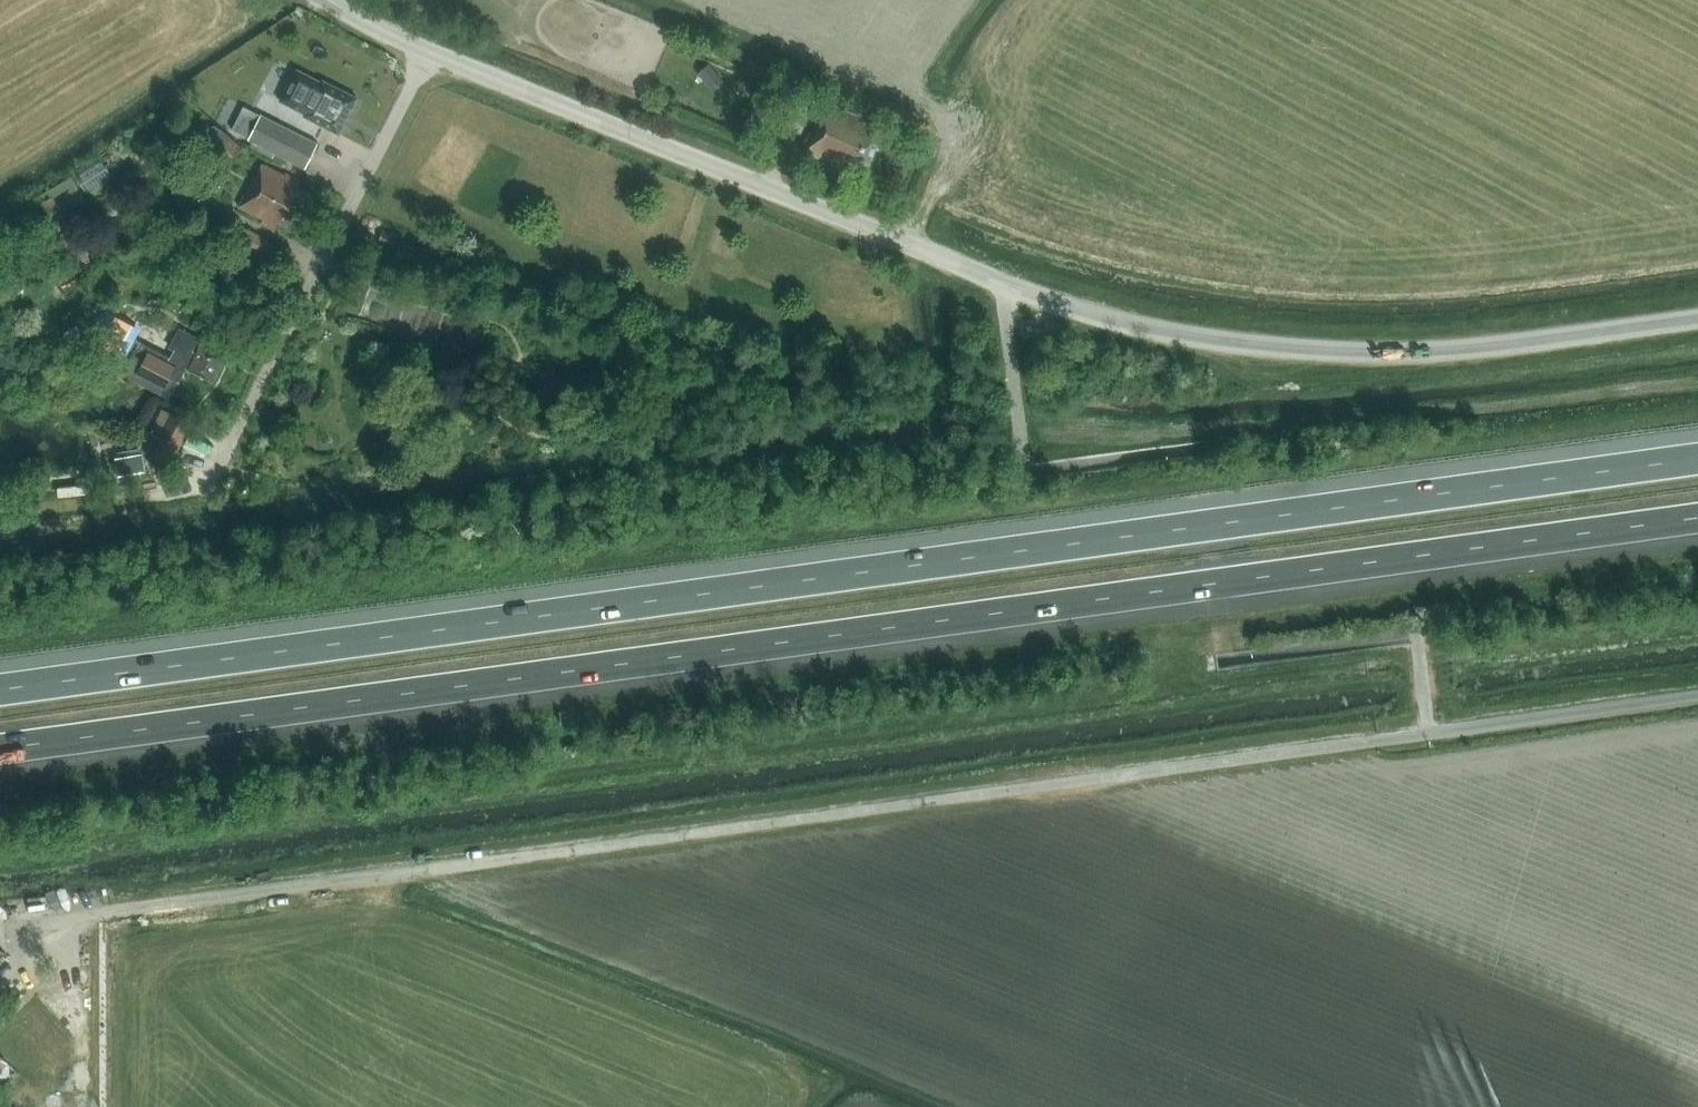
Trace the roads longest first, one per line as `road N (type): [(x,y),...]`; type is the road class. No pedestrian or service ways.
road 1 (motorway): [(0,751),(1697,519)]
road 2 (motorway): [(1697,459),(0,690)]
road 3 (tertiary): [(429,58),(1007,285),(1172,333),(1403,352),(1697,321)]
road 4 (residential): [(233,439),(429,58)]
road 5 (unclassified): [(1697,697),(1429,733)]

